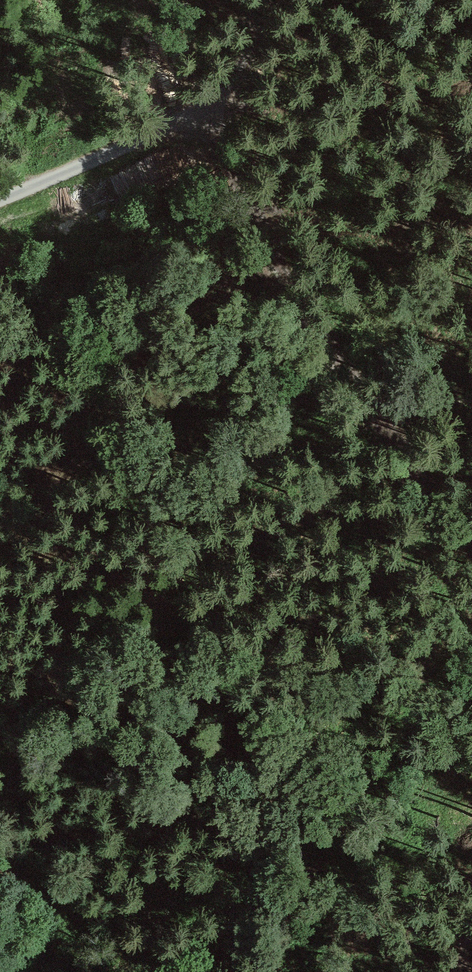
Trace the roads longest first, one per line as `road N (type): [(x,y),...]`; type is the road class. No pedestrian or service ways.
road 1 (track): [(202,111),(287,282),(471,549)]
road 2 (track): [(278,0),(245,70),(202,111),(0,199)]
road 3 (track): [(202,111),(414,95),(471,82)]
road 4 (track): [(471,709),(428,848),(432,971)]

